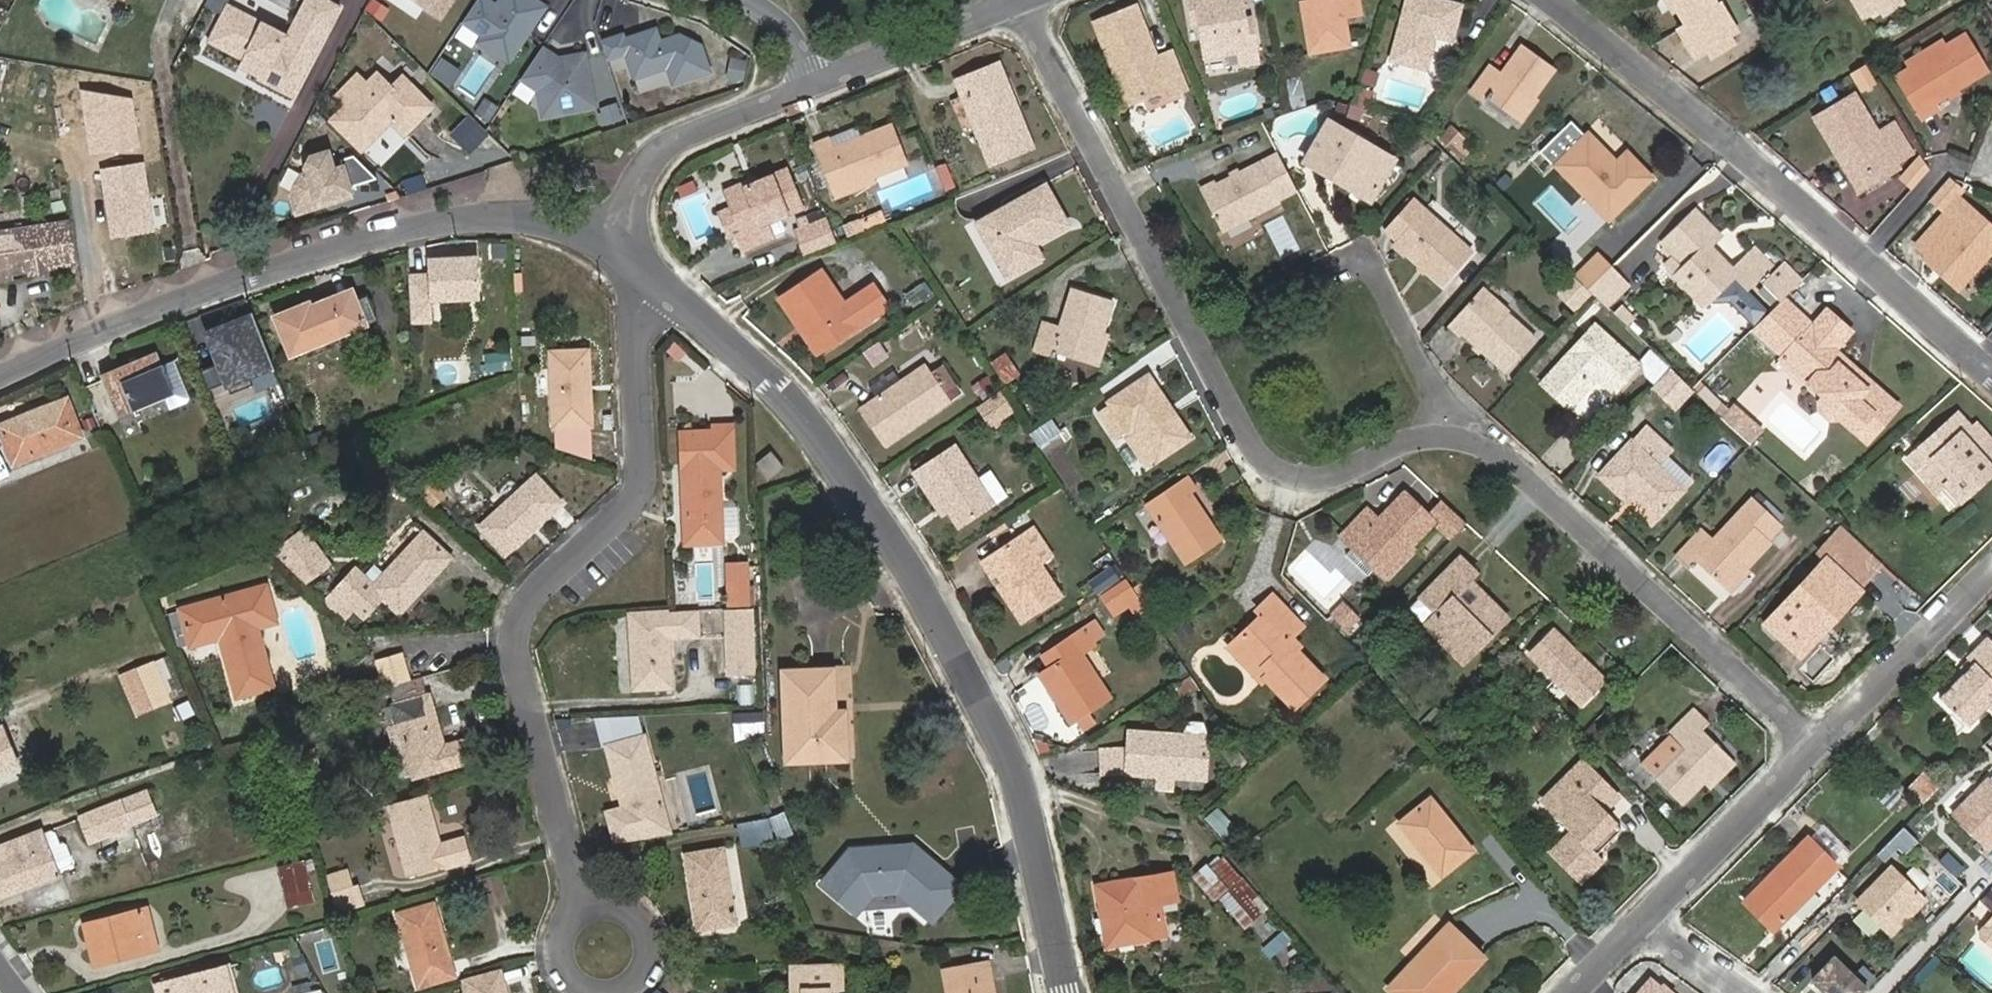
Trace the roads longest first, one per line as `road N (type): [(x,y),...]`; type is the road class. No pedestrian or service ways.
road 1 (residential): [(1023,7),(1258,465),(1293,486),(1343,486),(1449,439),(1497,446),(1820,739)]
road 2 (residential): [(1062,992),(1030,804),(1005,732),(900,551),(813,425),(634,271)]
road 3 (residential): [(634,271),(644,486),(518,620),(515,665),(579,896)]
road 4 (residential): [(0,380),(244,274),(422,223),(510,216),(610,250)]
road 5 (residential): [(1542,0),(1991,357)]
road 6 (residential): [(1570,992),(1820,739)]
road 7 (residential): [(610,250),(627,201),(656,154),(817,85)]
road 8 (residential): [(1820,739),(1991,563)]
road 9 (residential): [(817,85),(1023,7)]
road 10 (residential): [(579,896),(638,904),(662,939),(652,979),(625,992)]

